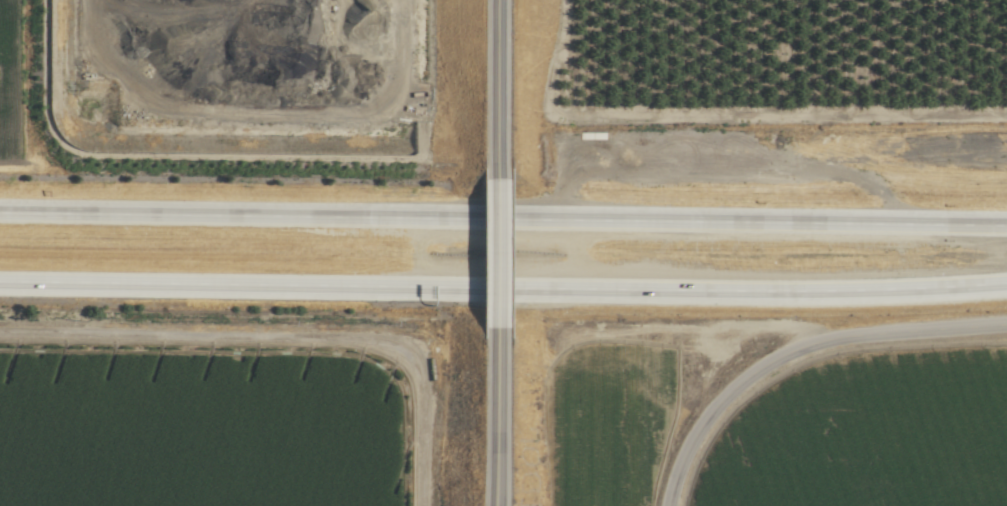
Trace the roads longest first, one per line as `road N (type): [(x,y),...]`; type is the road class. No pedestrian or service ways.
road 1 (motorway): [(0,281),(804,291),(1006,281)]
road 2 (motorway): [(805,223),(0,213)]
road 3 (residential): [(665,505),(672,465),(692,429),(754,375),(801,349),(833,335),(1006,321)]
road 4 (motorway): [(1006,224),(805,223)]
road 5 (tertiary): [(488,505),(490,328)]
road 6 (tertiary): [(488,175),(489,0)]
road 7 (tertiary): [(490,328),(488,175)]

